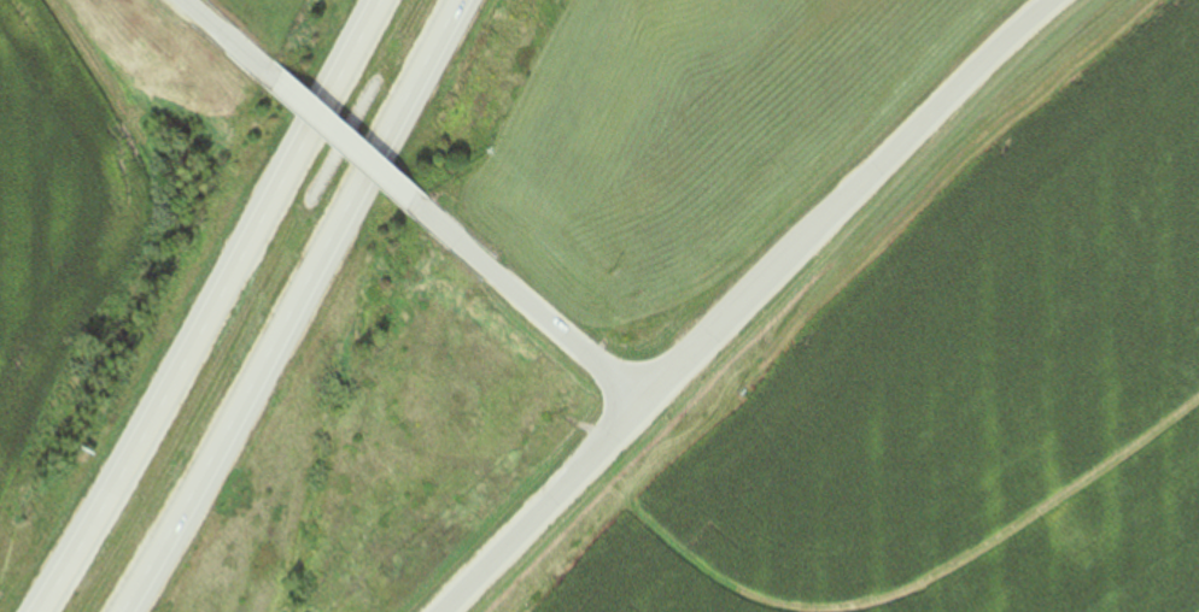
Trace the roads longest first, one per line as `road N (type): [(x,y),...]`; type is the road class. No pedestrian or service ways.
road 1 (motorway): [(129,611),(473,0)]
road 2 (motorway): [(371,0),(189,342),(29,611)]
road 3 (residential): [(1038,0),(917,113),(638,408)]
road 4 (residential): [(638,408),(416,211)]
road 5 (residential): [(446,611),(638,408)]
road 6 (residential): [(416,211),(281,95)]
road 7 (residential): [(281,95),(174,0)]

